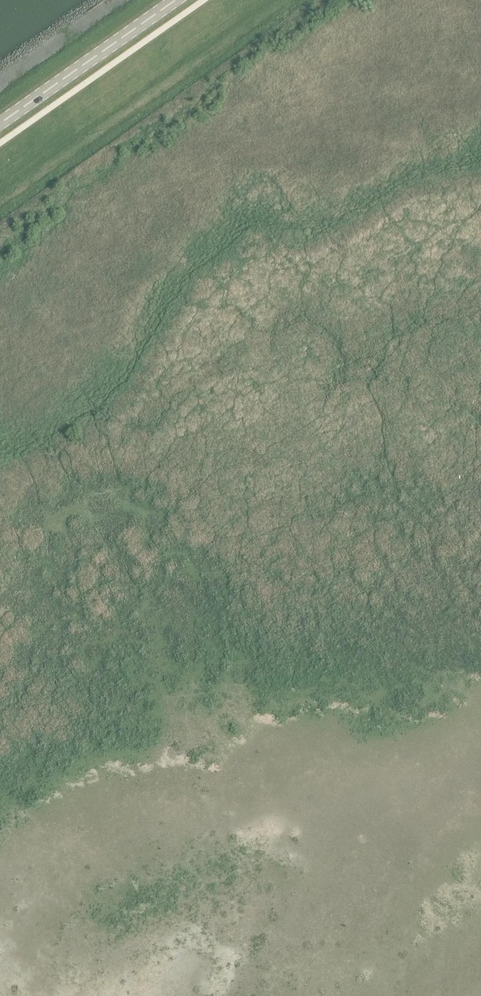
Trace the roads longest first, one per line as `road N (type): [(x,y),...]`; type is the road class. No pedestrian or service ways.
road 1 (secondary): [(0,123),(178,0)]

